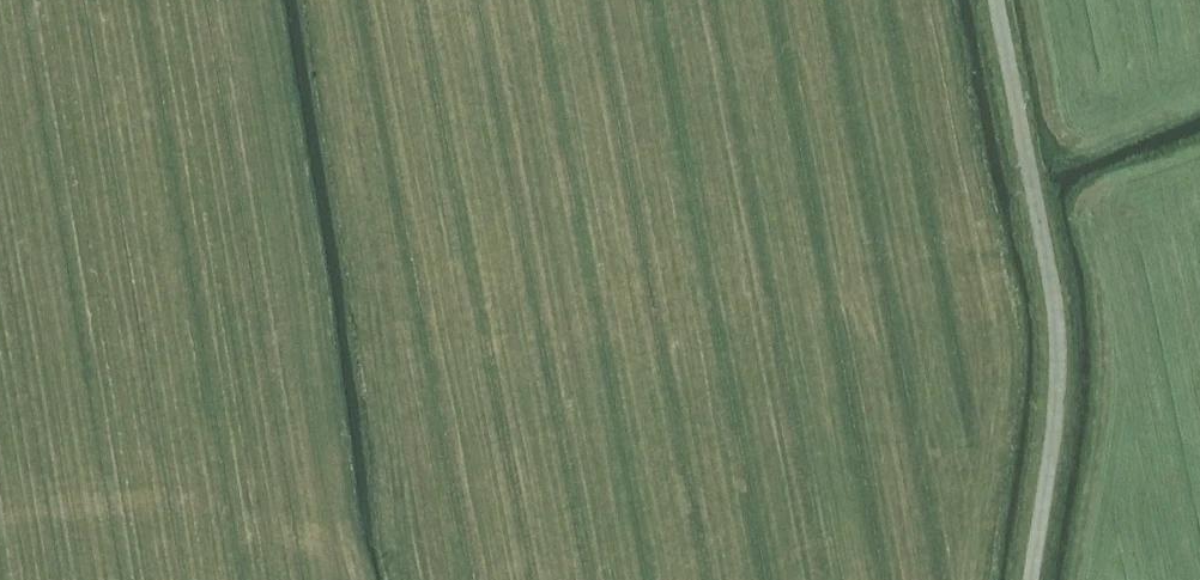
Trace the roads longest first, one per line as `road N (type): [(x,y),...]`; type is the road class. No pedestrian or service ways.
road 1 (unclassified): [(1038,579),(1064,418),(1056,284),(1001,0)]

